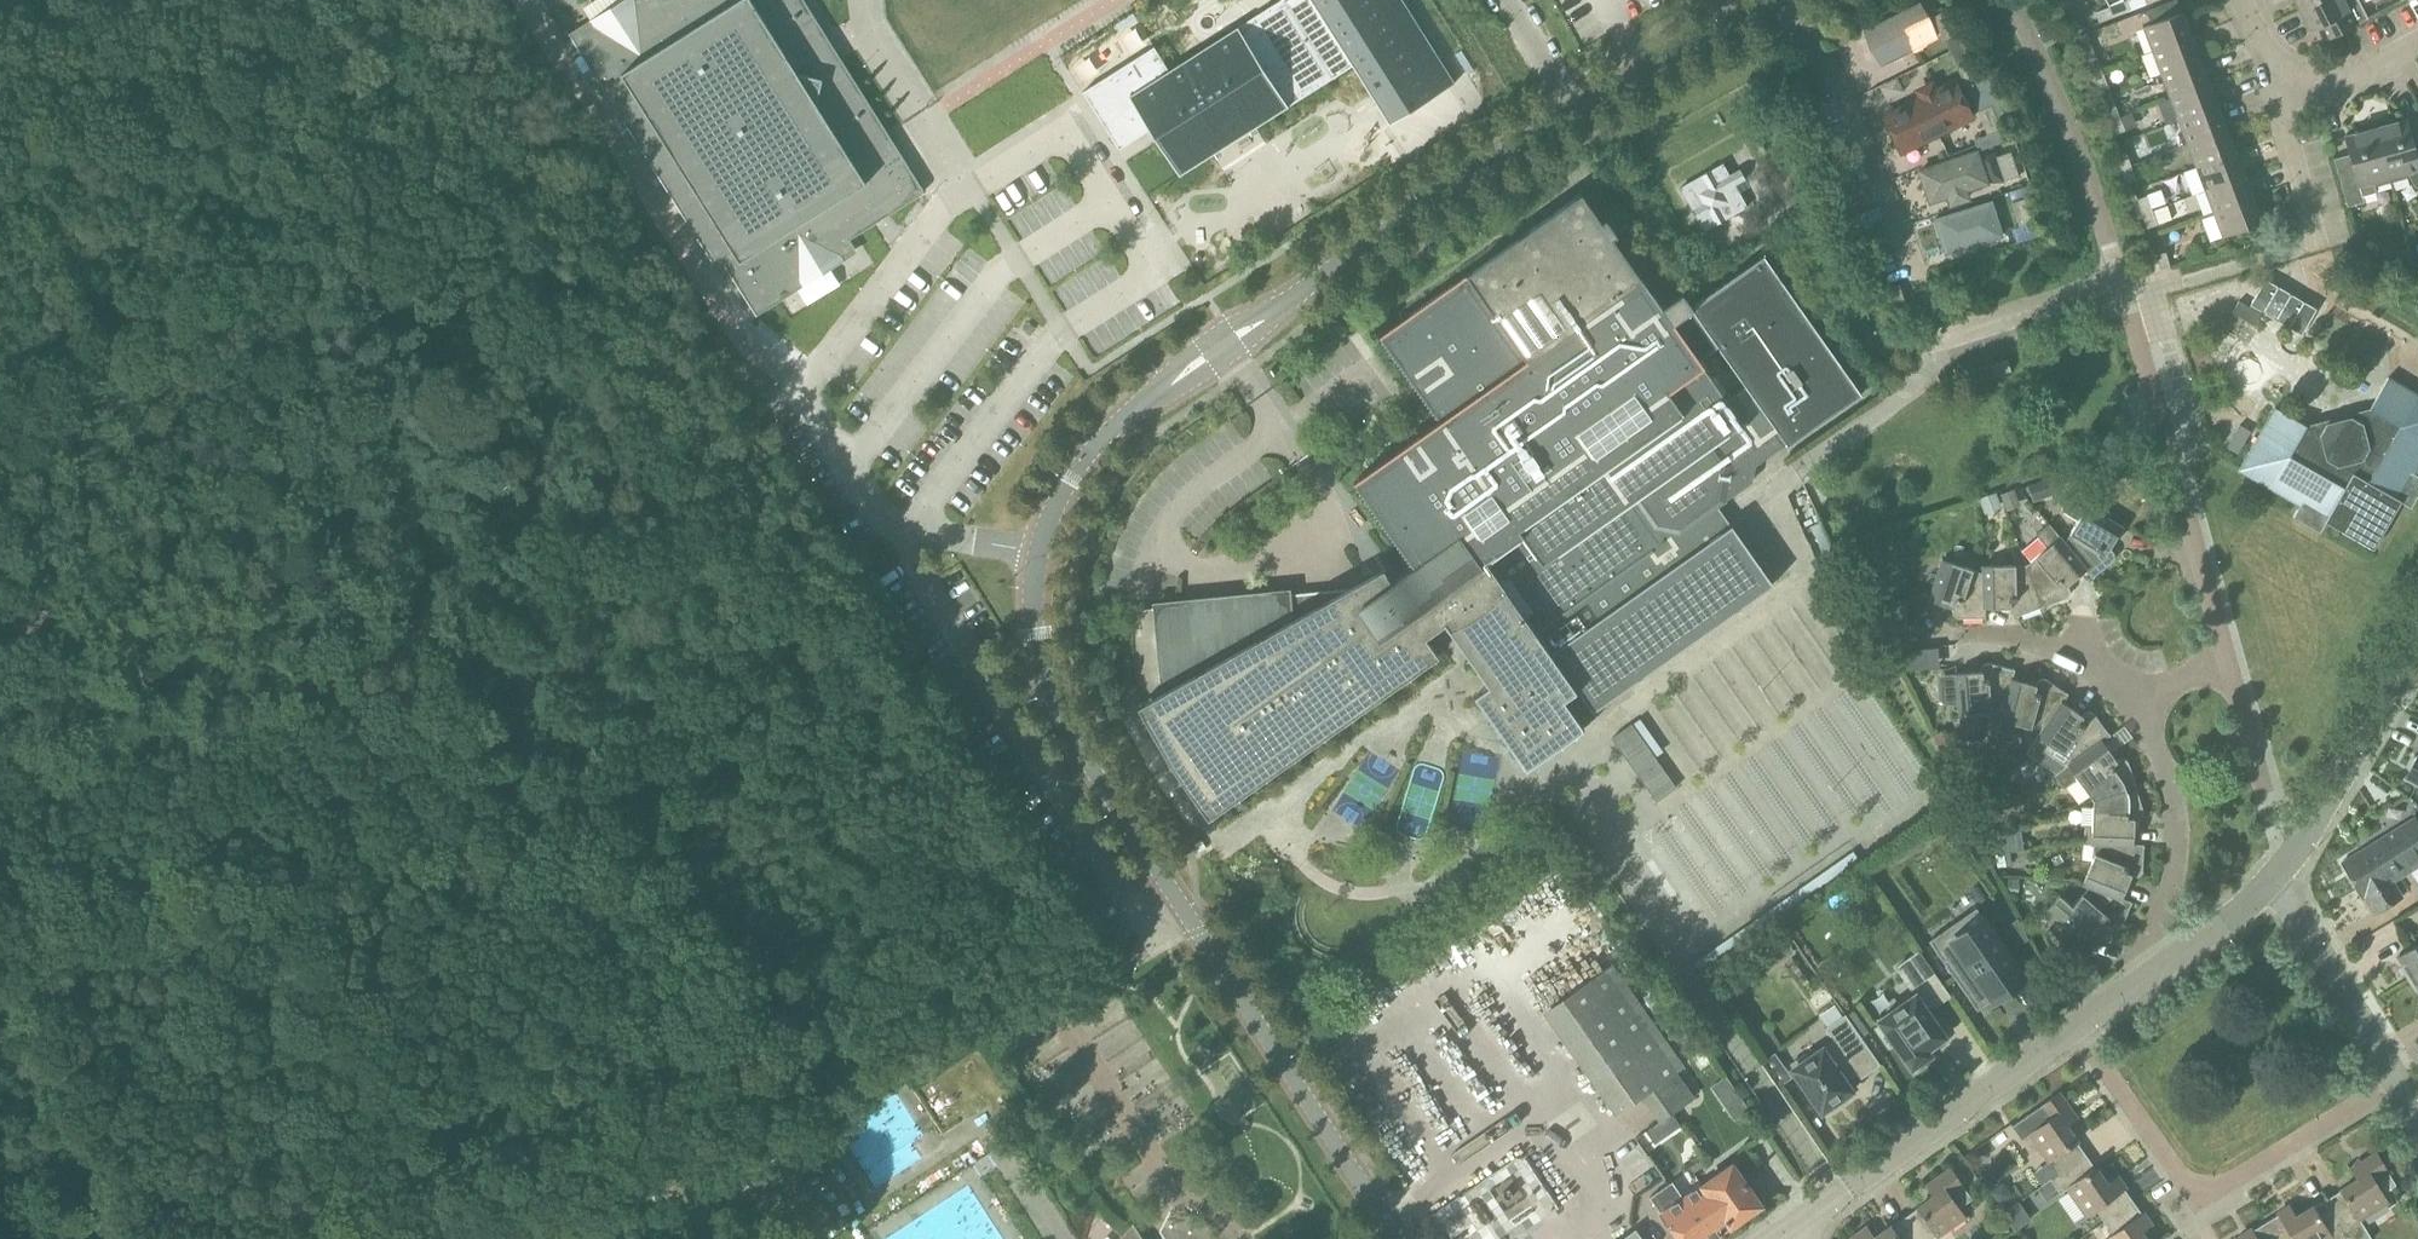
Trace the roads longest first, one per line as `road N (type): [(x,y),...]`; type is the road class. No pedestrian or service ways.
road 1 (tertiary): [(1397,1238),(1067,729),(1036,639),(1032,585),(1046,521),(1125,416),(1575,113),(1771,0)]
road 2 (residential): [(2400,1080),(2208,1198),(2181,1182),(2075,1031)]
road 3 (residential): [(2232,652),(2125,286)]
road 4 (residential): [(2075,1031),(1785,1234)]
road 5 (residential): [(2125,286),(1952,338),(1924,379),(1860,431)]
road 6 (residential): [(2125,286),(2052,80),(2013,0)]
road 7 (residential): [(1915,271),(1786,0)]
road 8 (residential): [(2158,974),(2177,813),(2158,736),(2134,699)]
road 9 (residential): [(2298,850),(2417,641)]
road 10 (residential): [(2400,1080),(2281,877)]
road 11 (residential): [(2298,850),(2276,814),(2232,652)]
road 12 (residential): [(2134,699),(2102,667),(2037,642),(1952,642)]
road 13 (residential): [(2281,877),(2158,974)]
road 14 (residential): [(2319,240),(2288,98)]
road 15 (residential): [(2288,98),(2417,46)]

